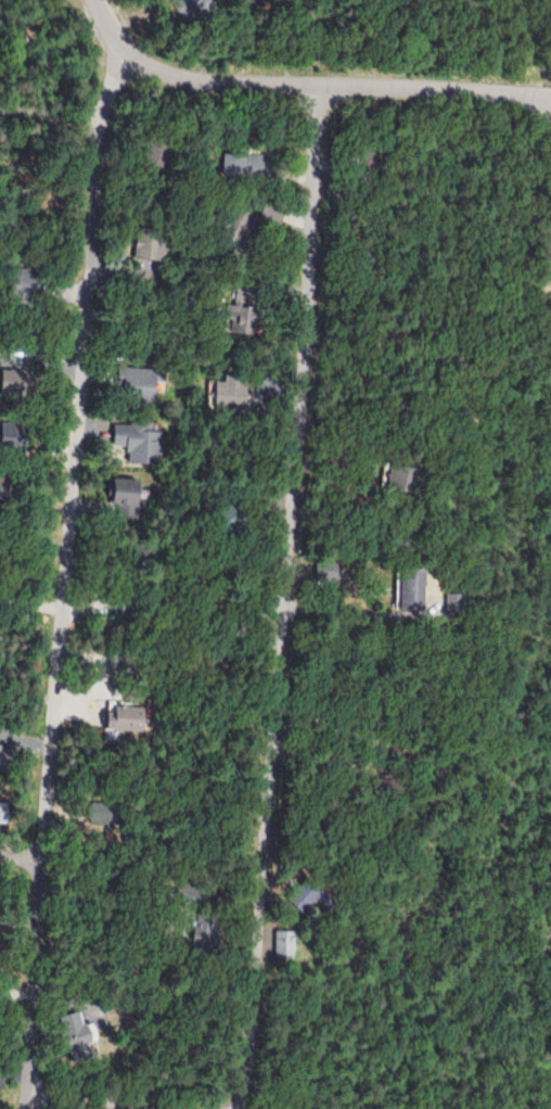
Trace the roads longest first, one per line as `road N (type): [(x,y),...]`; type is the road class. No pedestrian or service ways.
road 1 (residential): [(13,1108),(88,117),(92,76),(110,54)]
road 2 (residential): [(235,1094),(290,334),(299,76)]
road 3 (residential): [(550,78),(299,76),(110,54)]
road 4 (residential): [(235,1094),(132,1097),(15,1081)]

